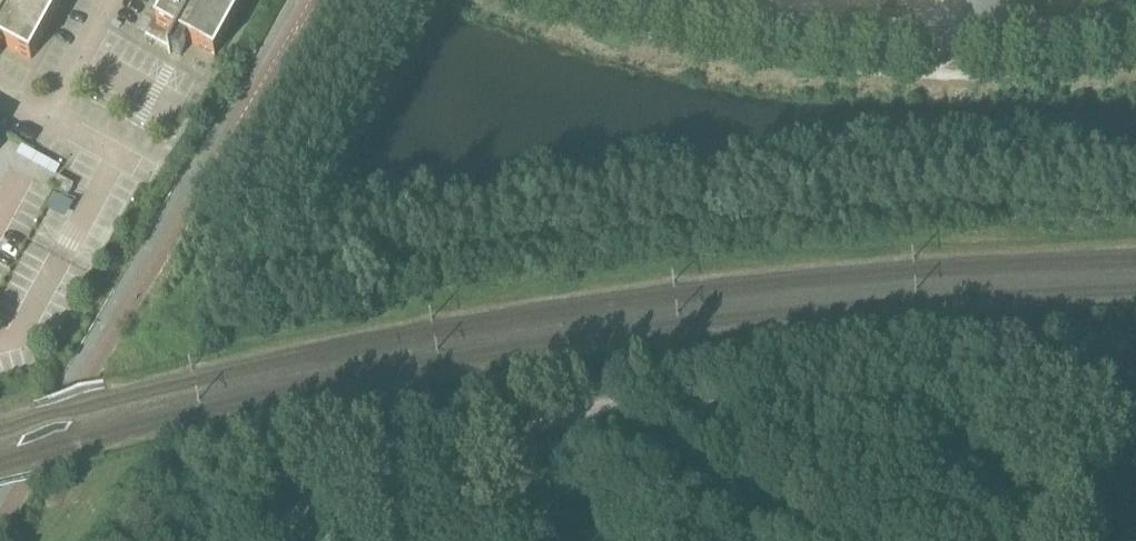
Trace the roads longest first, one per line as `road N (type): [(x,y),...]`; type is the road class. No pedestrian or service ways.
road 1 (residential): [(910,39),(790,28),(654,0)]
road 2 (unclassified): [(978,38),(1135,28)]

